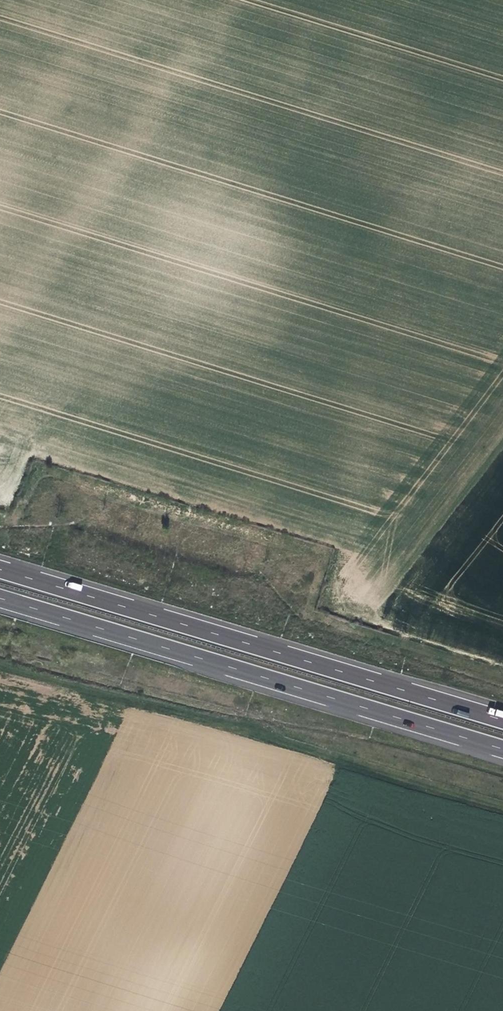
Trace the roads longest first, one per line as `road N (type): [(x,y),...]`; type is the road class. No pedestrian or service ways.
road 1 (motorway): [(502,721),(0,569)]
road 2 (motorway): [(0,599),(502,750)]
road 3 (track): [(502,662),(374,621),(502,452)]

